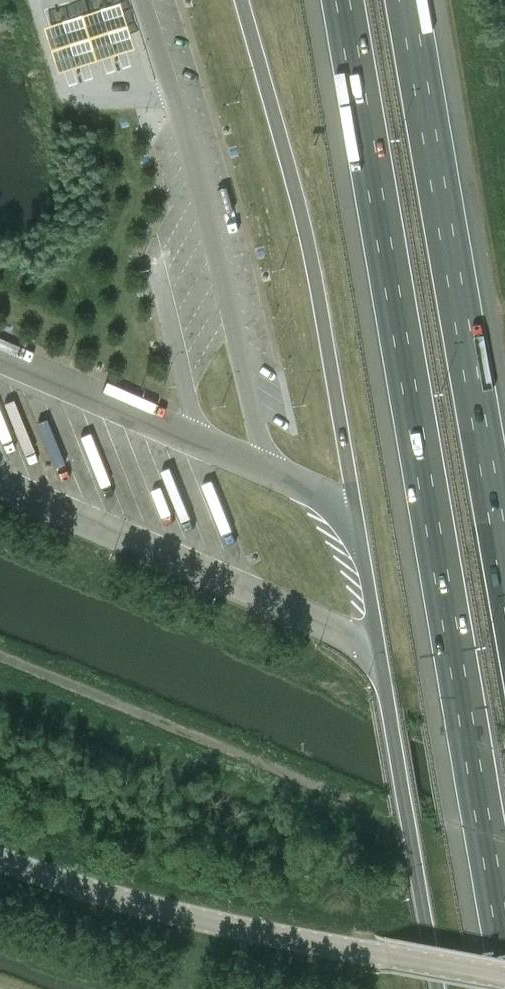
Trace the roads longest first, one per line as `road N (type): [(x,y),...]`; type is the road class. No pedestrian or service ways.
road 1 (motorway): [(343,0),(504,941)]
road 2 (motorway): [(504,562),(408,0)]
road 3 (tertiary): [(504,976),(180,919),(0,862)]
road 4 (motorway): [(387,703),(438,988)]

